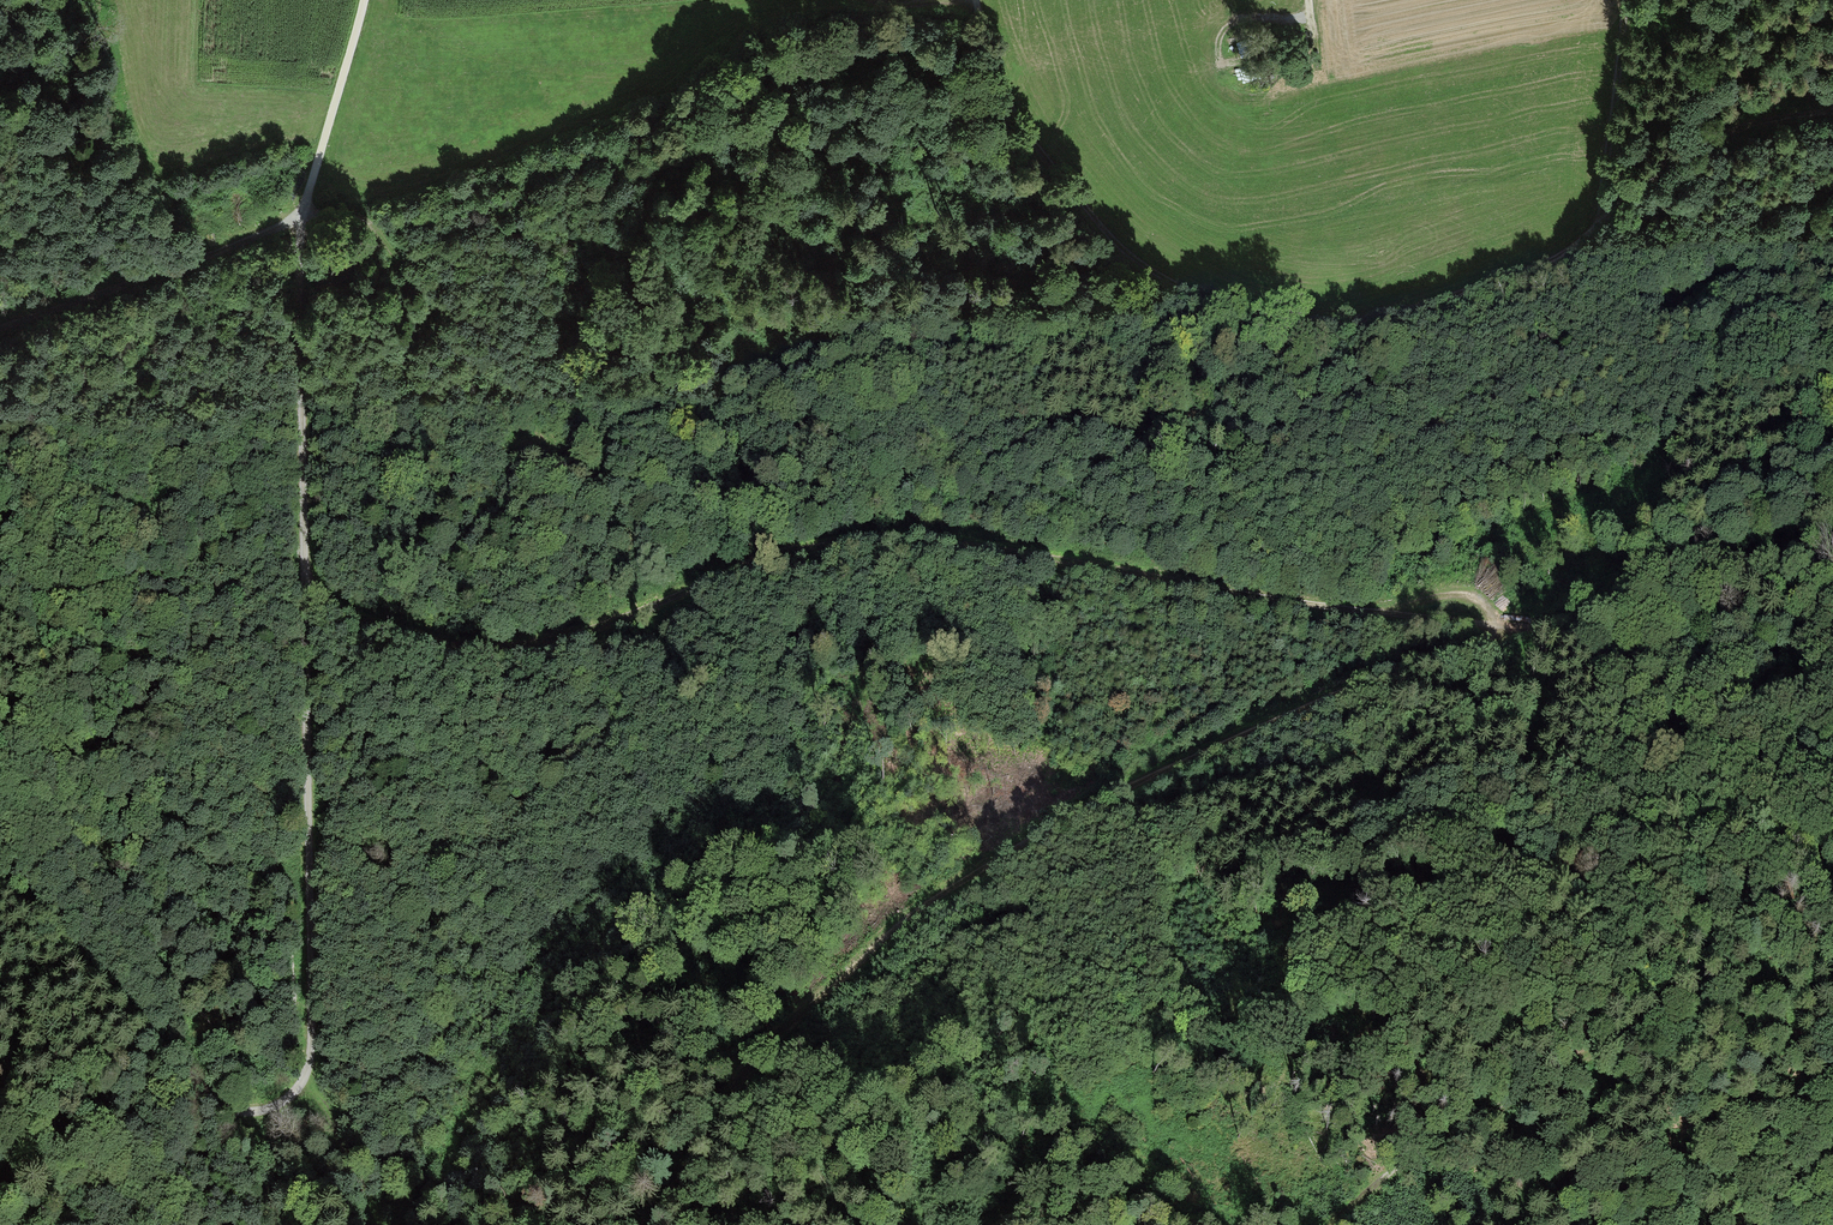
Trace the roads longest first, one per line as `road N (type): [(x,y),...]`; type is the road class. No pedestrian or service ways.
road 1 (track): [(307,574),(364,626),(445,644),(554,640),(774,558),(848,541),(913,539),(1372,617),(1444,595),(1474,600),(1482,609),(1488,633),(1476,651),(1367,681),(1252,731),(1012,848),(901,924),(730,1084),(634,1224)]
road 2 (track): [(0,880),(215,1099),(253,1113),(302,1089),(313,1039),(303,217)]
road 3 (track): [(1832,112),(1750,124),(1675,157),(1597,225),(1507,276),(1369,329),(1226,342),(1147,305),(1050,192),(1003,104),(976,0)]
road 4 (track): [(1321,1224),(1405,1155),(1513,1085),(1589,1045),(1832,947)]
road 5 (track): [(1372,617),(1592,649),(1754,642),(1832,624)]
road 6 (track): [(303,217),(0,329)]
road 7 (track): [(1623,0),(1596,226)]
road 8 (track): [(303,217),(365,0)]
road 9 (track): [(1007,1224),(1054,1205),(1143,1209),(1202,1224)]
road 10 (track): [(71,1224),(0,1075)]

